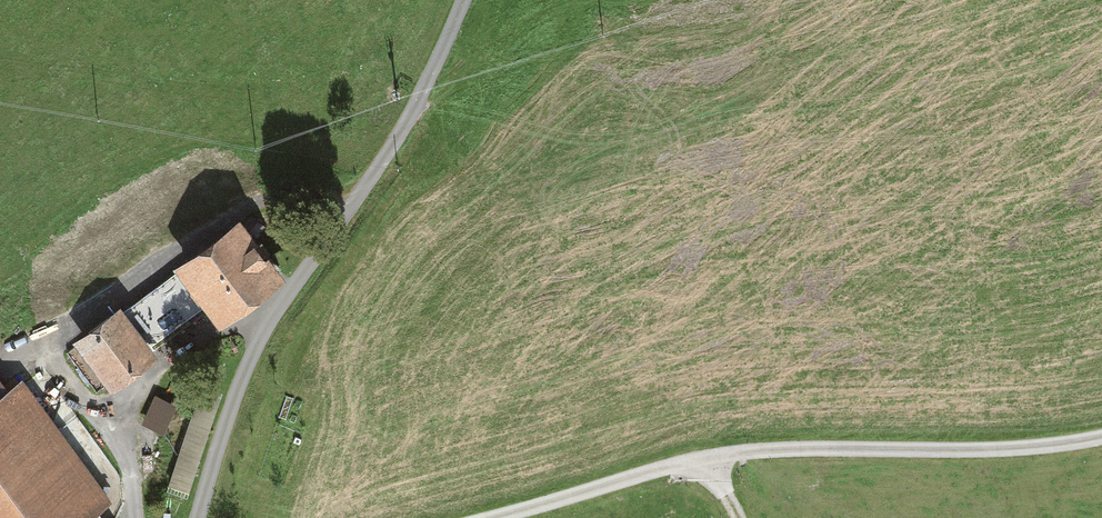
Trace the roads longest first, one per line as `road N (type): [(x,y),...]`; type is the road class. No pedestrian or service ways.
road 1 (track): [(196,517),(258,342),(405,124),(462,0)]
road 2 (track): [(1101,437),(982,451),(708,458)]
road 3 (track): [(708,458),(486,517)]

